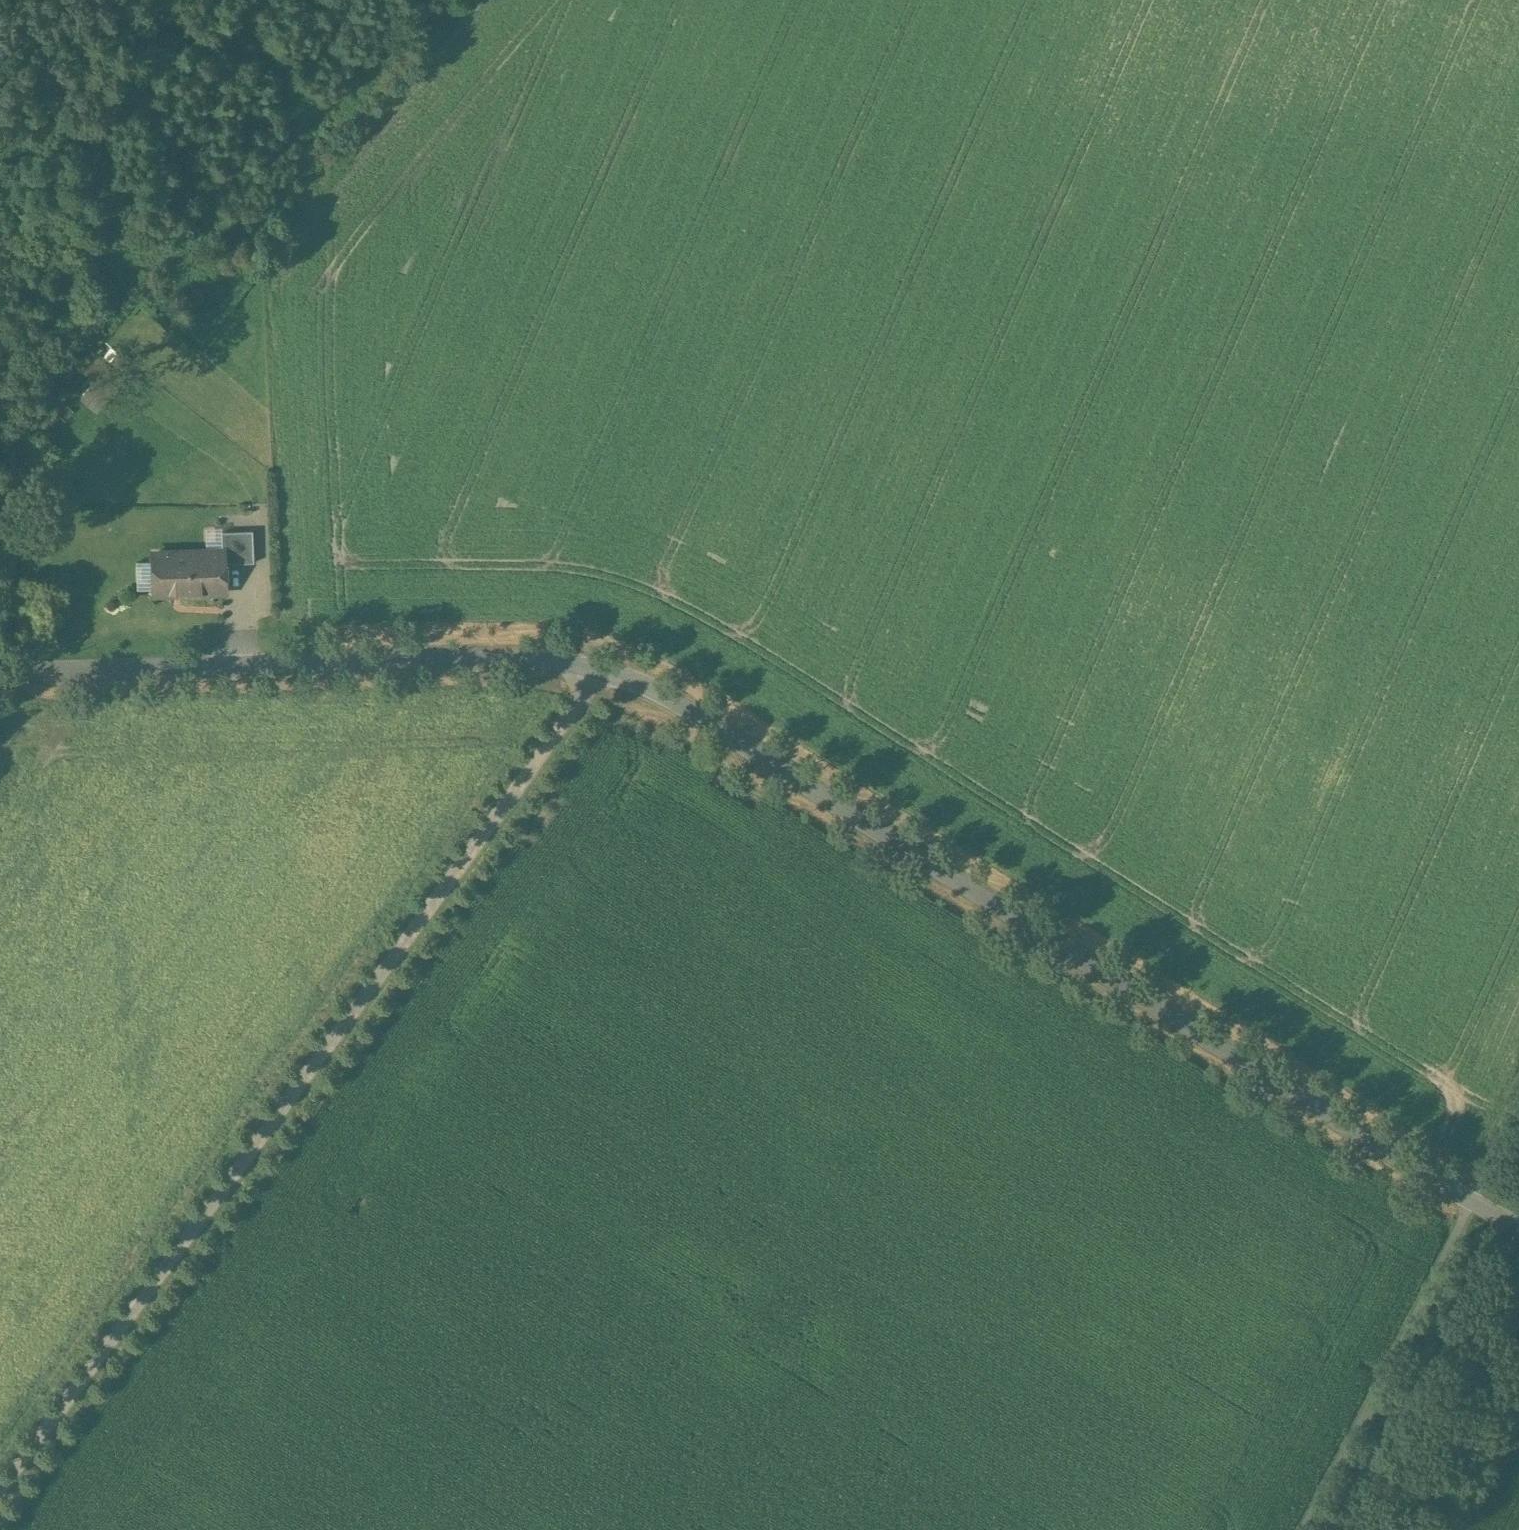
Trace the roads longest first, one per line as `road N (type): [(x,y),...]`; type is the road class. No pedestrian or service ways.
road 1 (unclassified): [(0,674),(551,659),(604,670),(648,686),(1468,1199),(1518,1222)]
road 2 (unclassified): [(1398,1529),(1518,1314)]

